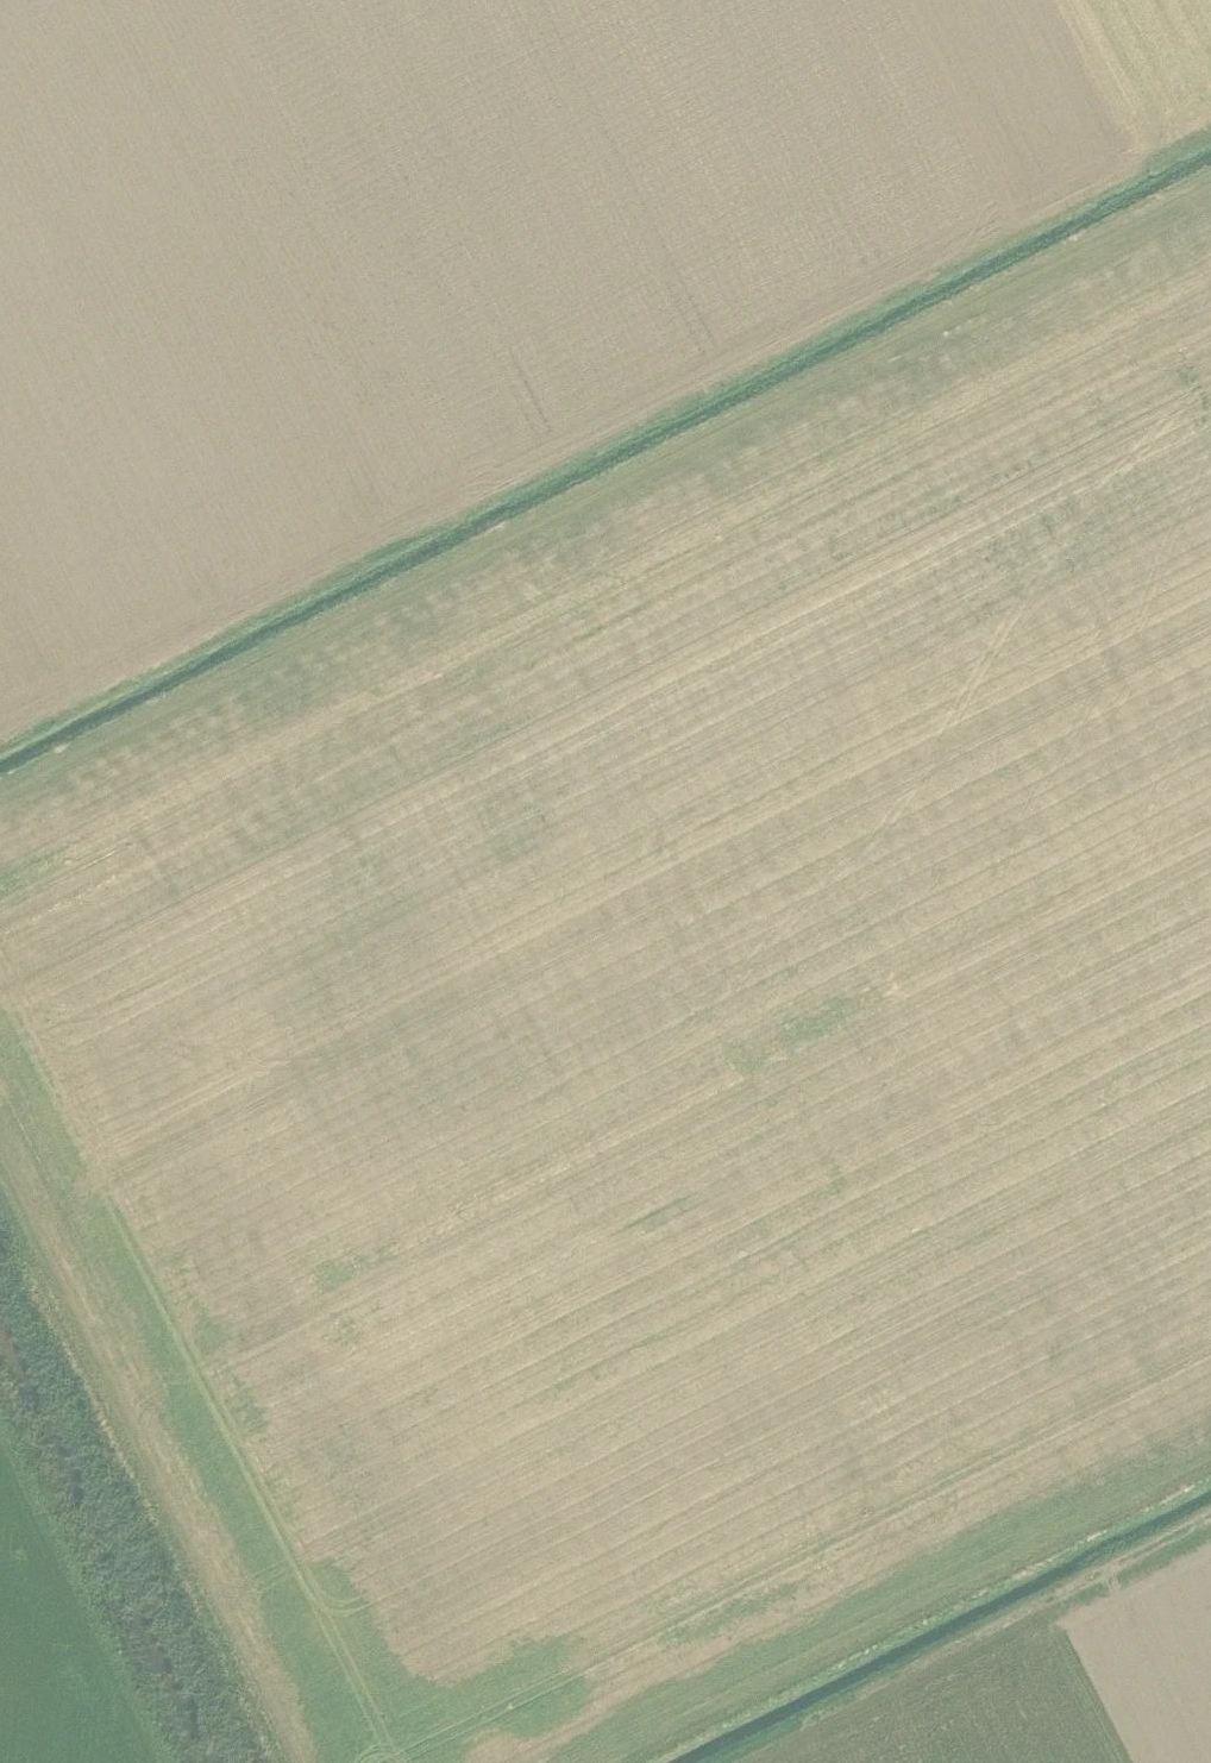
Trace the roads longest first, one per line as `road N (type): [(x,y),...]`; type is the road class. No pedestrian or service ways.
road 1 (track): [(1038,1596),(1210,1509)]

